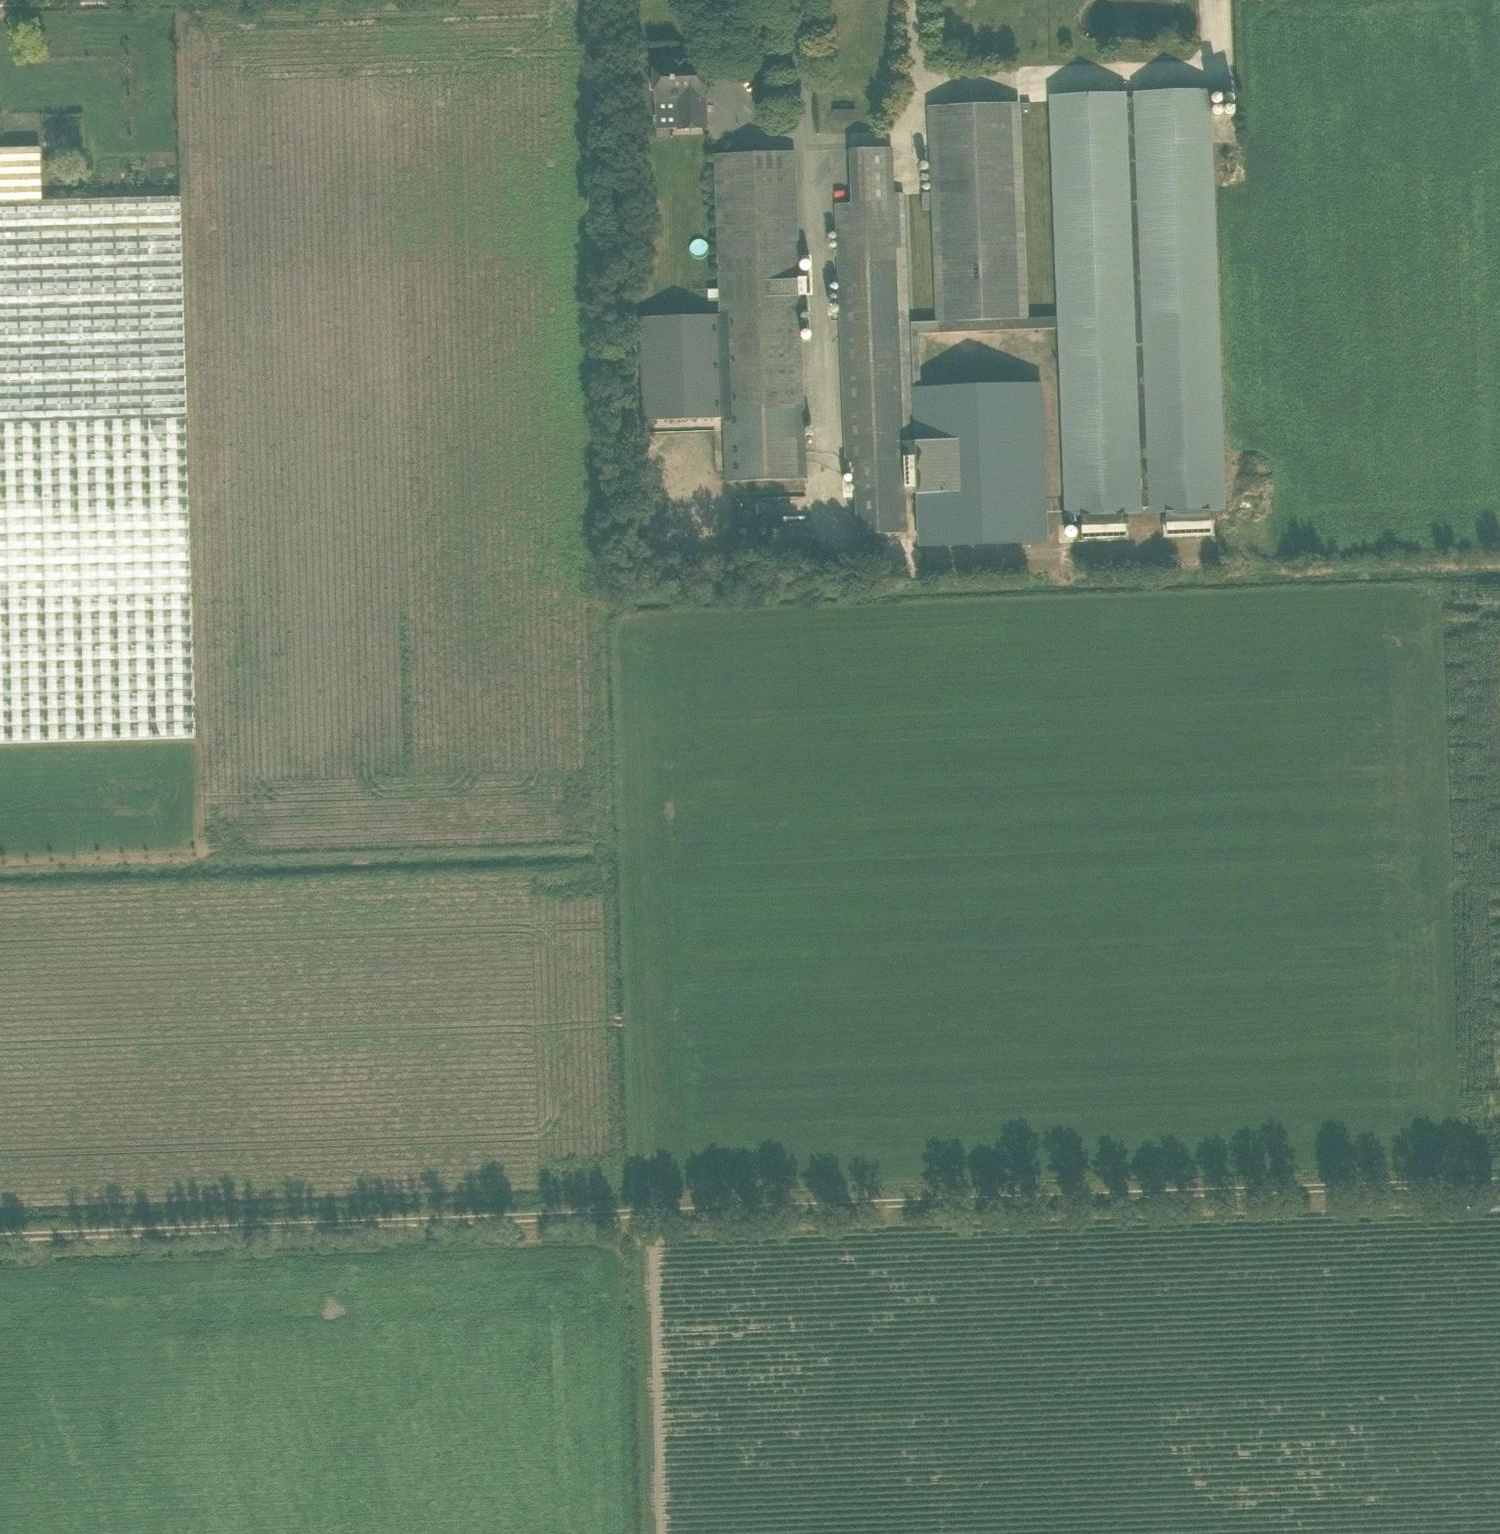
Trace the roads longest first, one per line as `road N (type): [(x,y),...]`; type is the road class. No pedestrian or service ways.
road 1 (track): [(1499,1185),(0,1239)]

